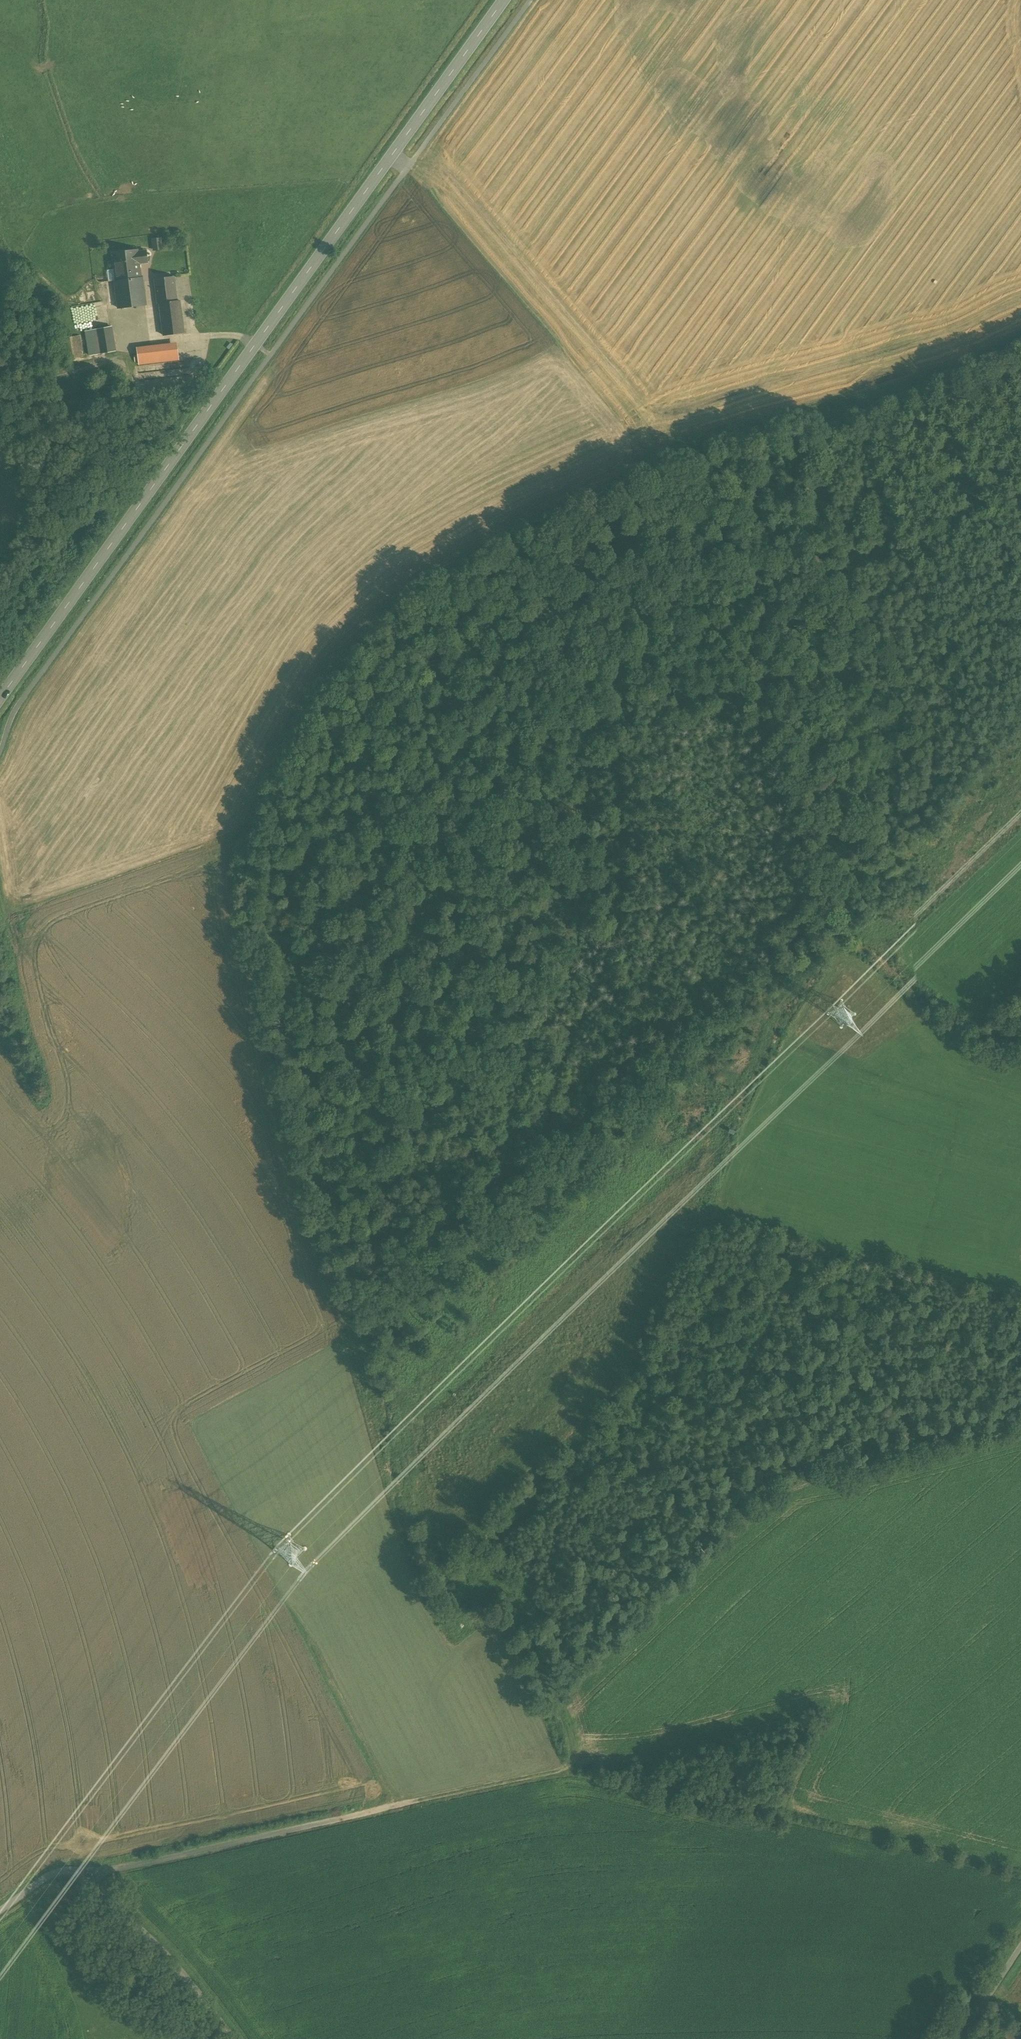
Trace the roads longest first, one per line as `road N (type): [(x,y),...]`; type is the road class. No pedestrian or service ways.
road 1 (tertiary): [(0,699),(504,0)]
road 2 (track): [(85,1878),(581,1764)]
road 3 (unclassified): [(226,2038),(159,1951),(85,1878),(52,1875),(0,1911)]

